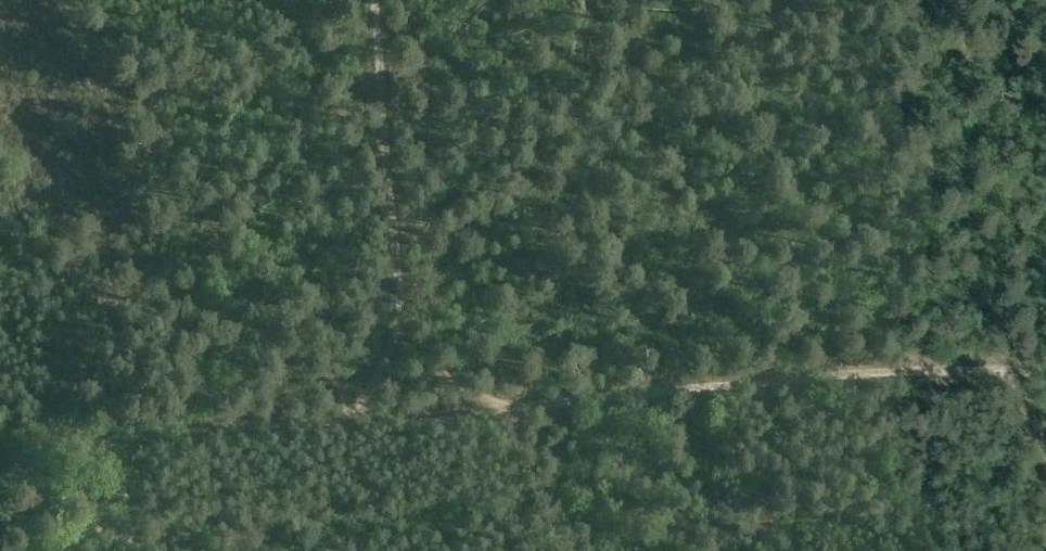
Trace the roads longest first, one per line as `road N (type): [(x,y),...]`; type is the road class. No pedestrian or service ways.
road 1 (track): [(1045,375),(157,435),(0,499)]
road 2 (track): [(376,0),(407,339),(347,424)]
road 3 (track): [(407,339),(504,413)]

